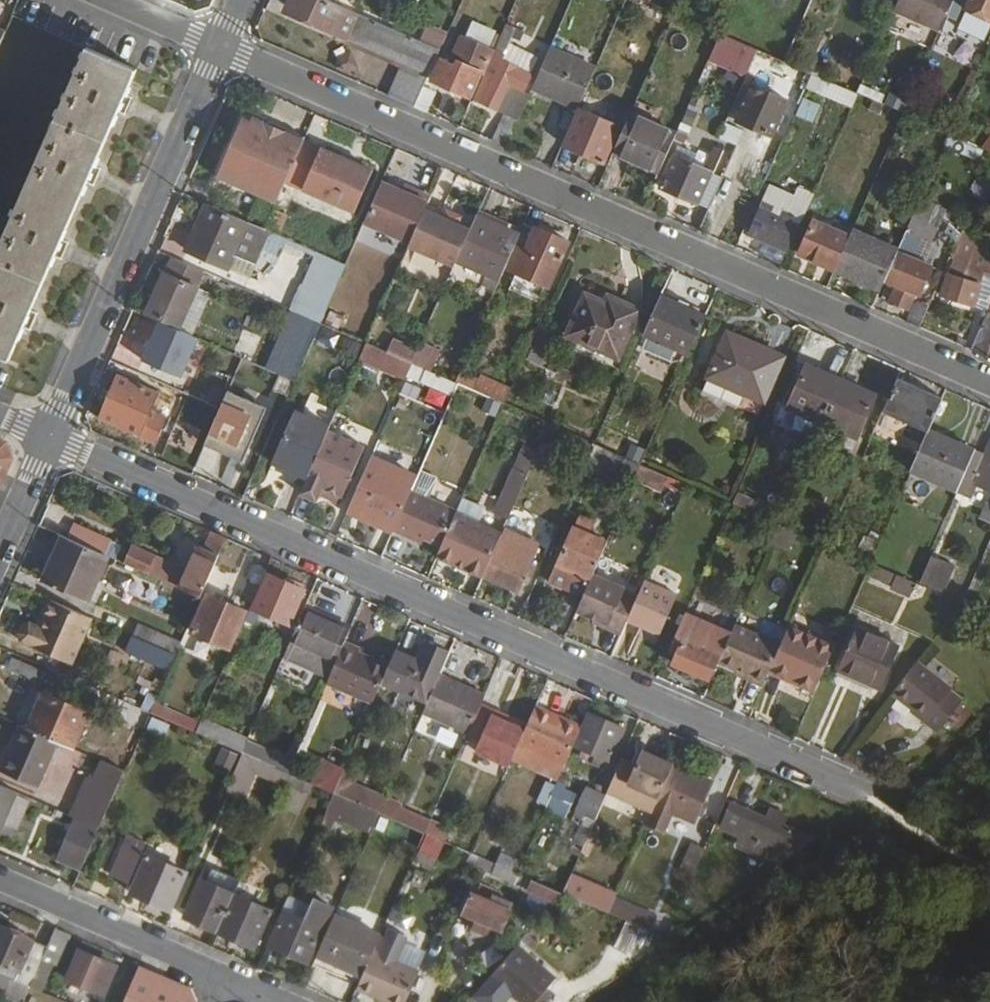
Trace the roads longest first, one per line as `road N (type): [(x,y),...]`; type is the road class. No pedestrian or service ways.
road 1 (residential): [(886,803),(49,436)]
road 2 (residential): [(220,48),(989,381)]
road 3 (residential): [(220,48),(49,436)]
road 4 (residential): [(0,879),(231,982)]
road 5 (residential): [(49,436),(0,550)]
road 6 (residential): [(109,0),(220,48)]

